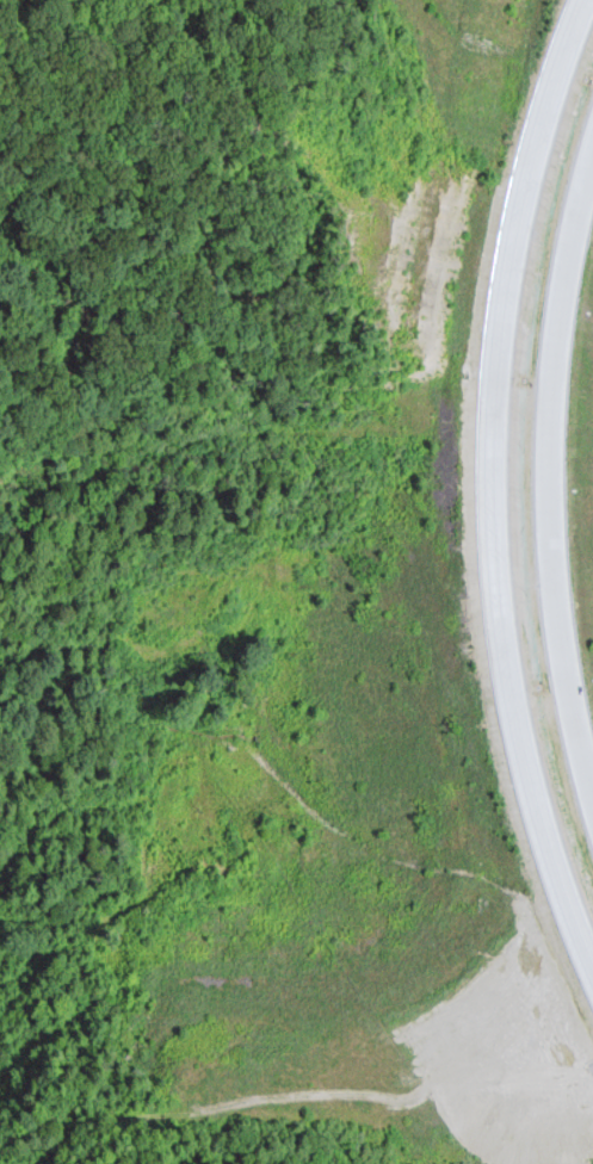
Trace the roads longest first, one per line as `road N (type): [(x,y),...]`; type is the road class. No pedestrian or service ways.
road 1 (trunk): [(587,0),(537,141),(511,273),(492,446),(490,555),(518,748),(592,971)]
road 2 (trunk): [(592,794),(557,541),(561,371),(592,182)]

